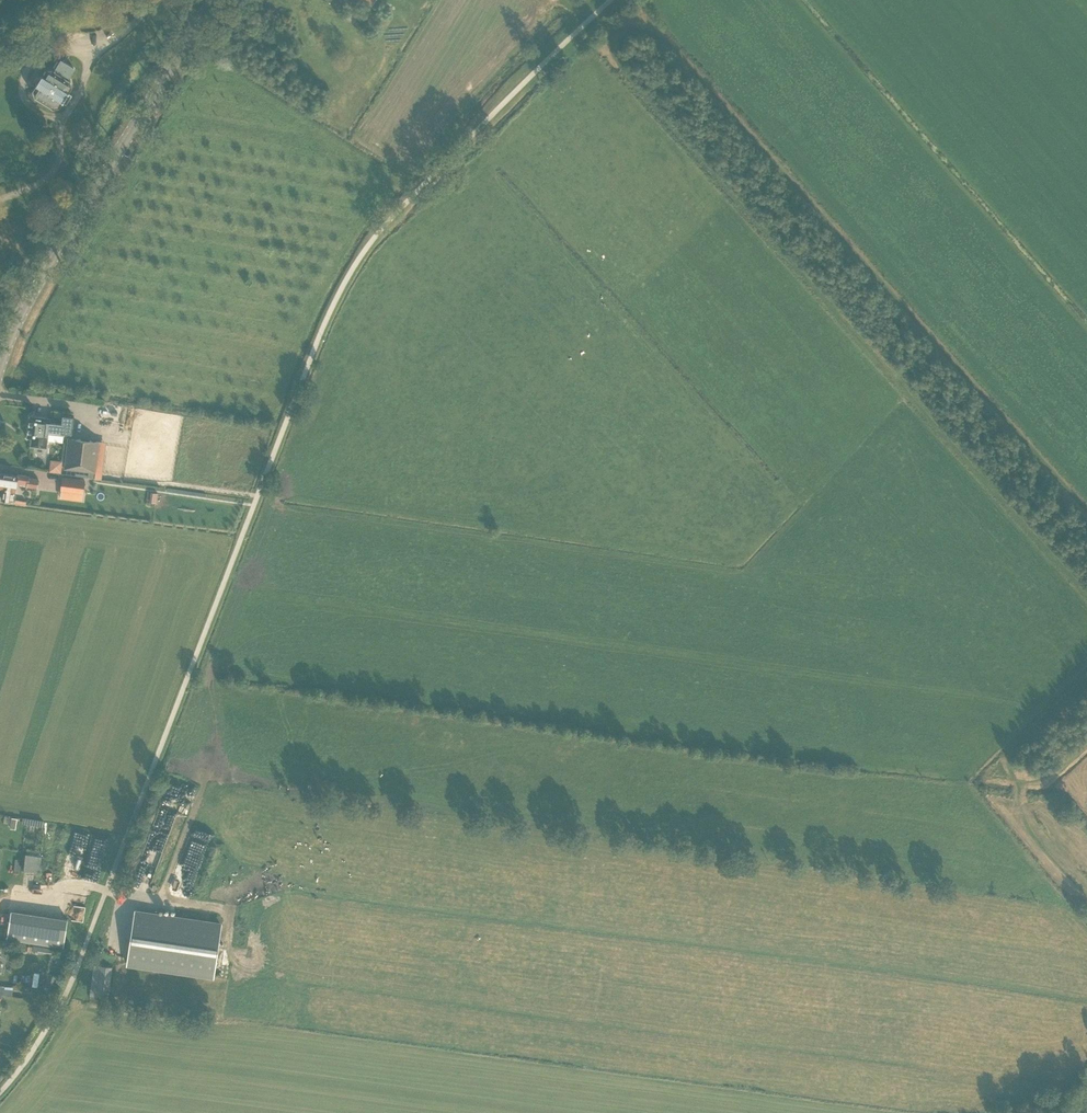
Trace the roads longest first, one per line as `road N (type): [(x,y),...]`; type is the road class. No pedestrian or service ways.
road 1 (tertiary): [(0,363),(33,289),(213,0)]

